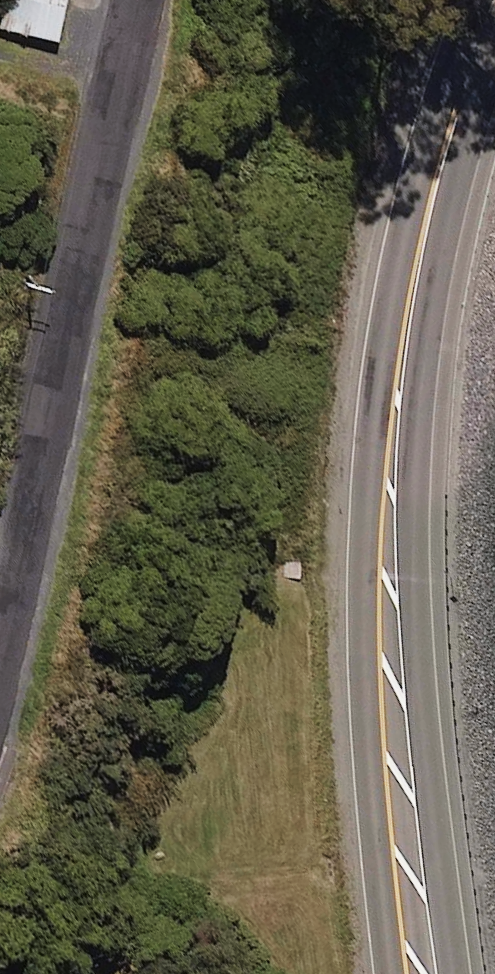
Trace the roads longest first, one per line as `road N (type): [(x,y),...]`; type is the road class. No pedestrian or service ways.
road 1 (trunk): [(494,9),(454,114),(388,401),(380,525),(384,715),(410,973)]
road 2 (residential): [(0,645),(144,0)]

